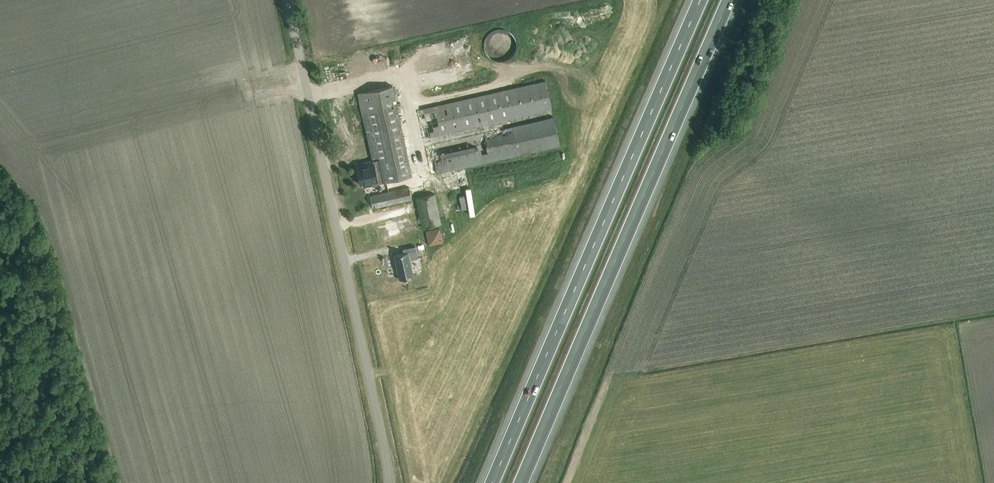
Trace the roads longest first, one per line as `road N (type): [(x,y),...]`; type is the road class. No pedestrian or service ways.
road 1 (motorway): [(522,482),(730,0)]
road 2 (motorway): [(701,0),(493,482)]
road 3 (unclassified): [(390,482),(287,0)]

